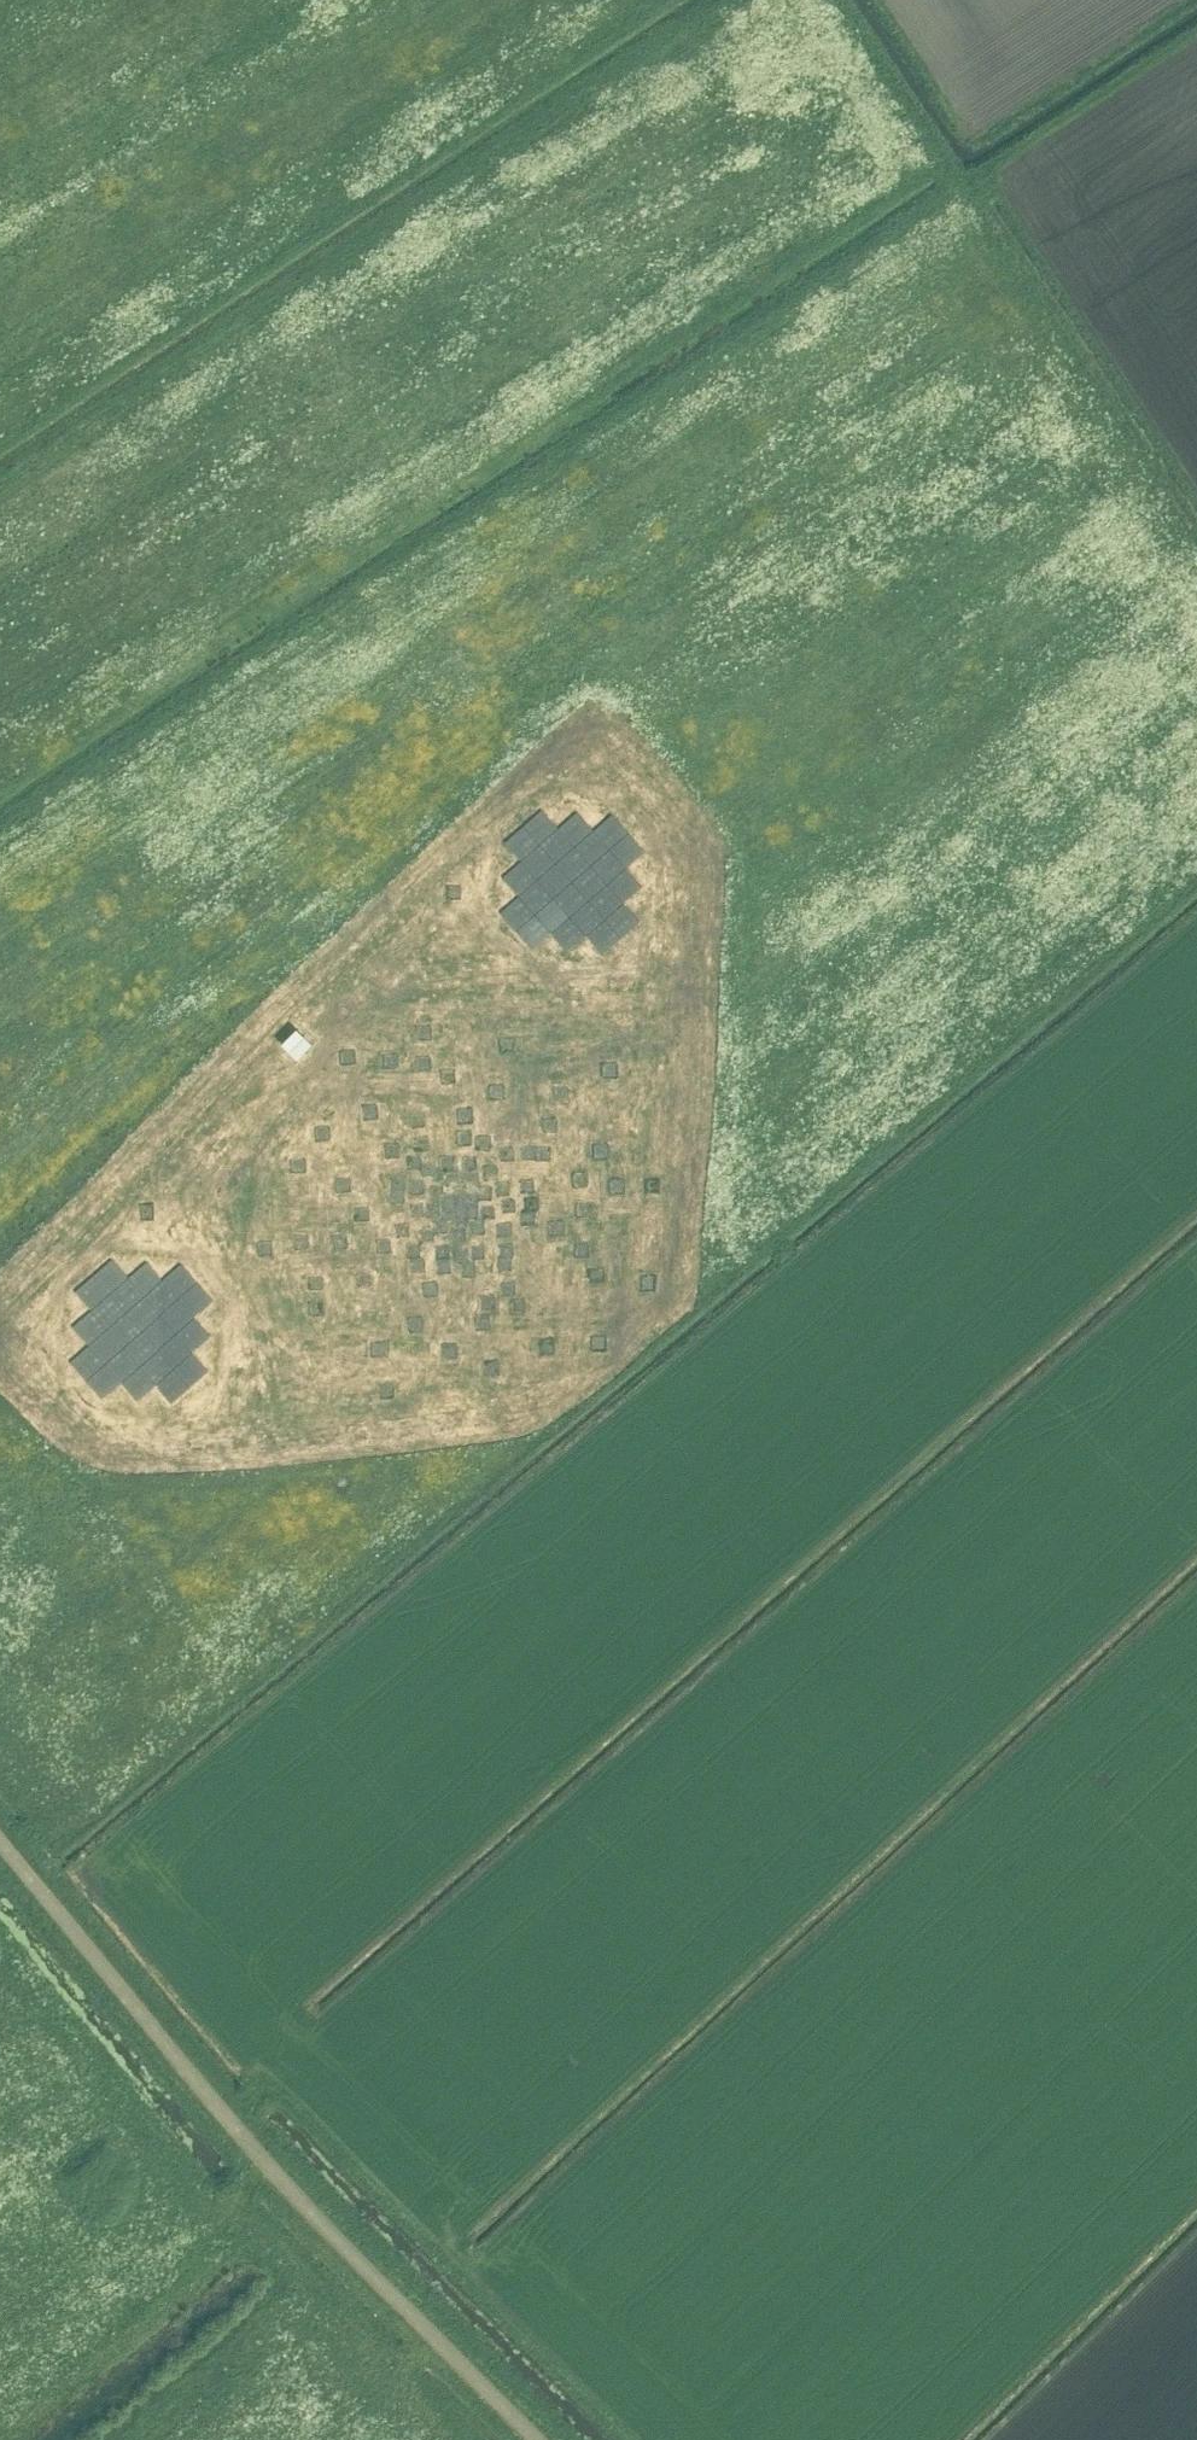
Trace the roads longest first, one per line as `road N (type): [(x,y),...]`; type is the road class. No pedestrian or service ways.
road 1 (track): [(0,1308),(522,786),(582,777),(622,791),(654,818),(673,861),(672,1198),(608,1294),(493,1343),(386,1411),(322,1428),(169,1424),(97,1414),(69,1395)]
road 2 (unclassified): [(537,2439),(260,2156),(0,1842)]

